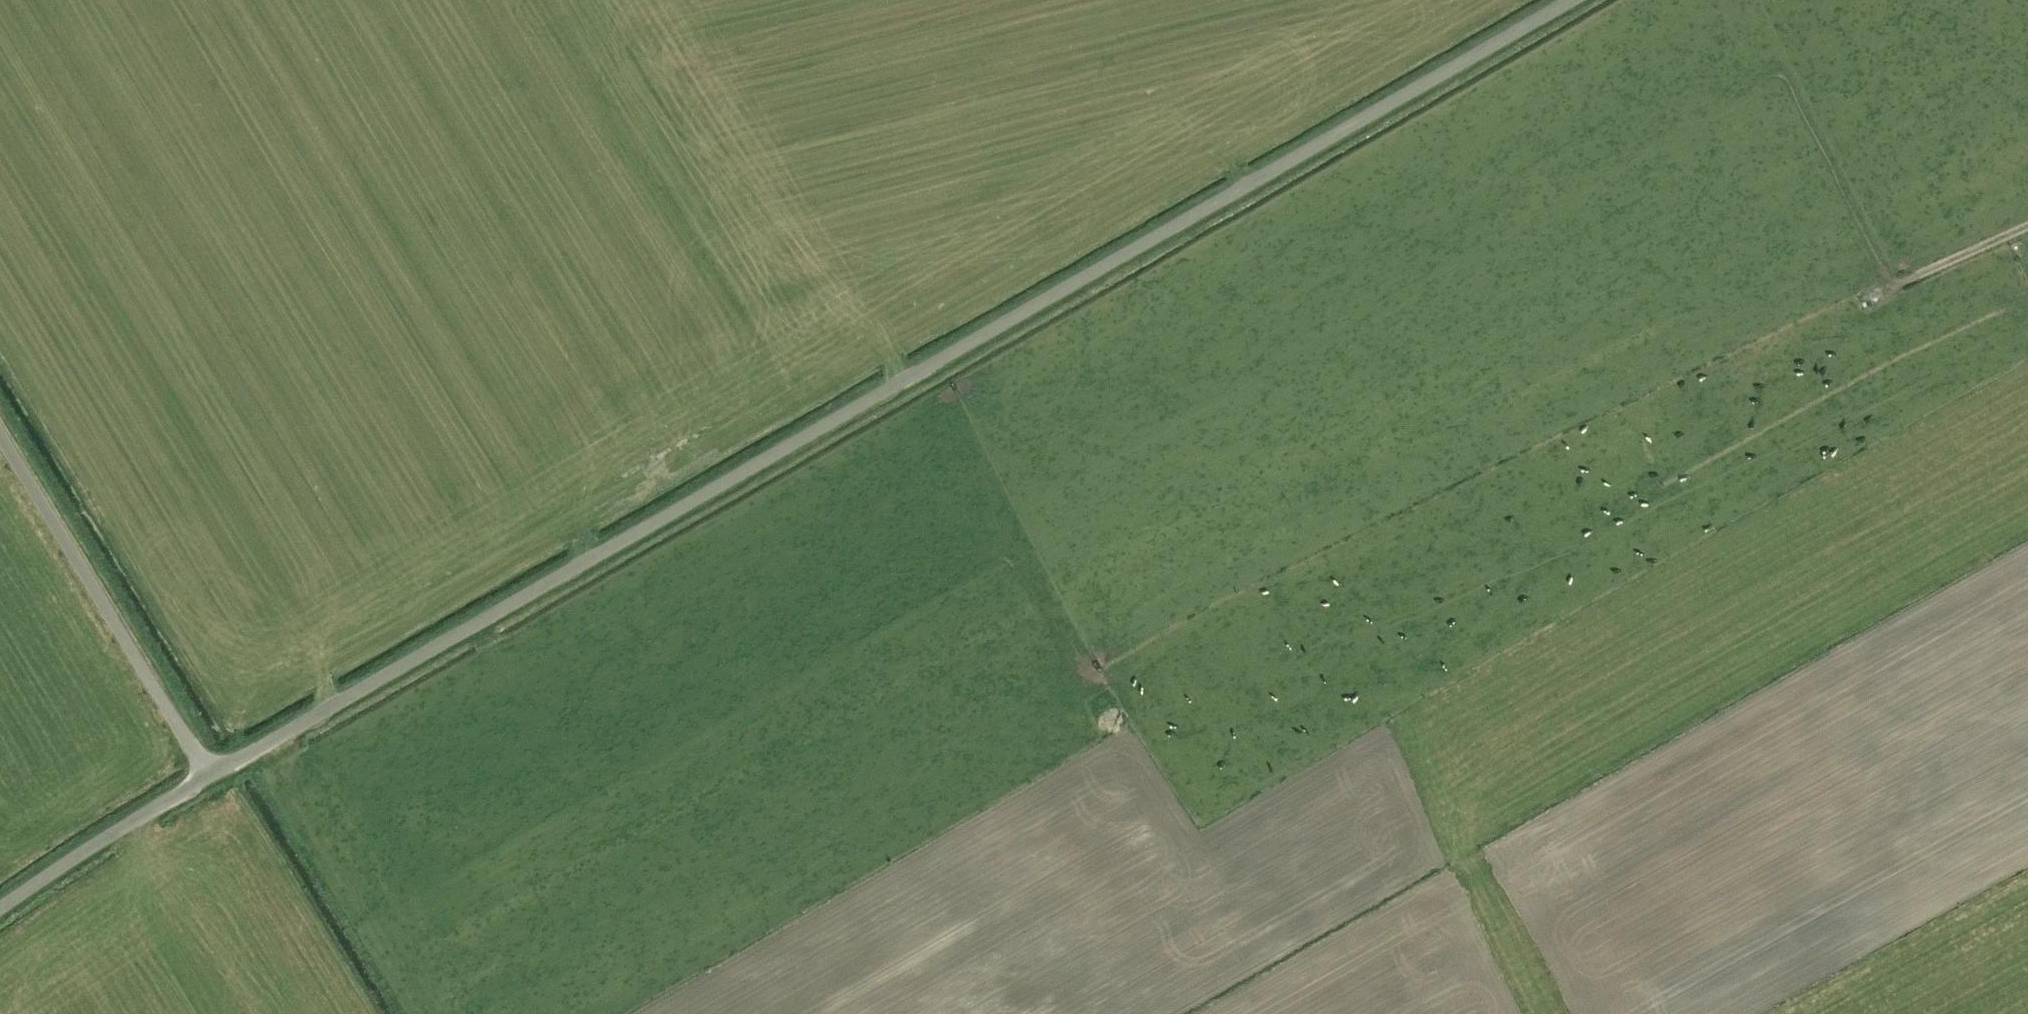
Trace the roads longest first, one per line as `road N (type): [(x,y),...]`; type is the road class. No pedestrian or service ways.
road 1 (unclassified): [(213,775),(1579,0)]
road 2 (unclassified): [(213,775),(0,437)]
road 3 (unclassified): [(0,913),(213,775)]

